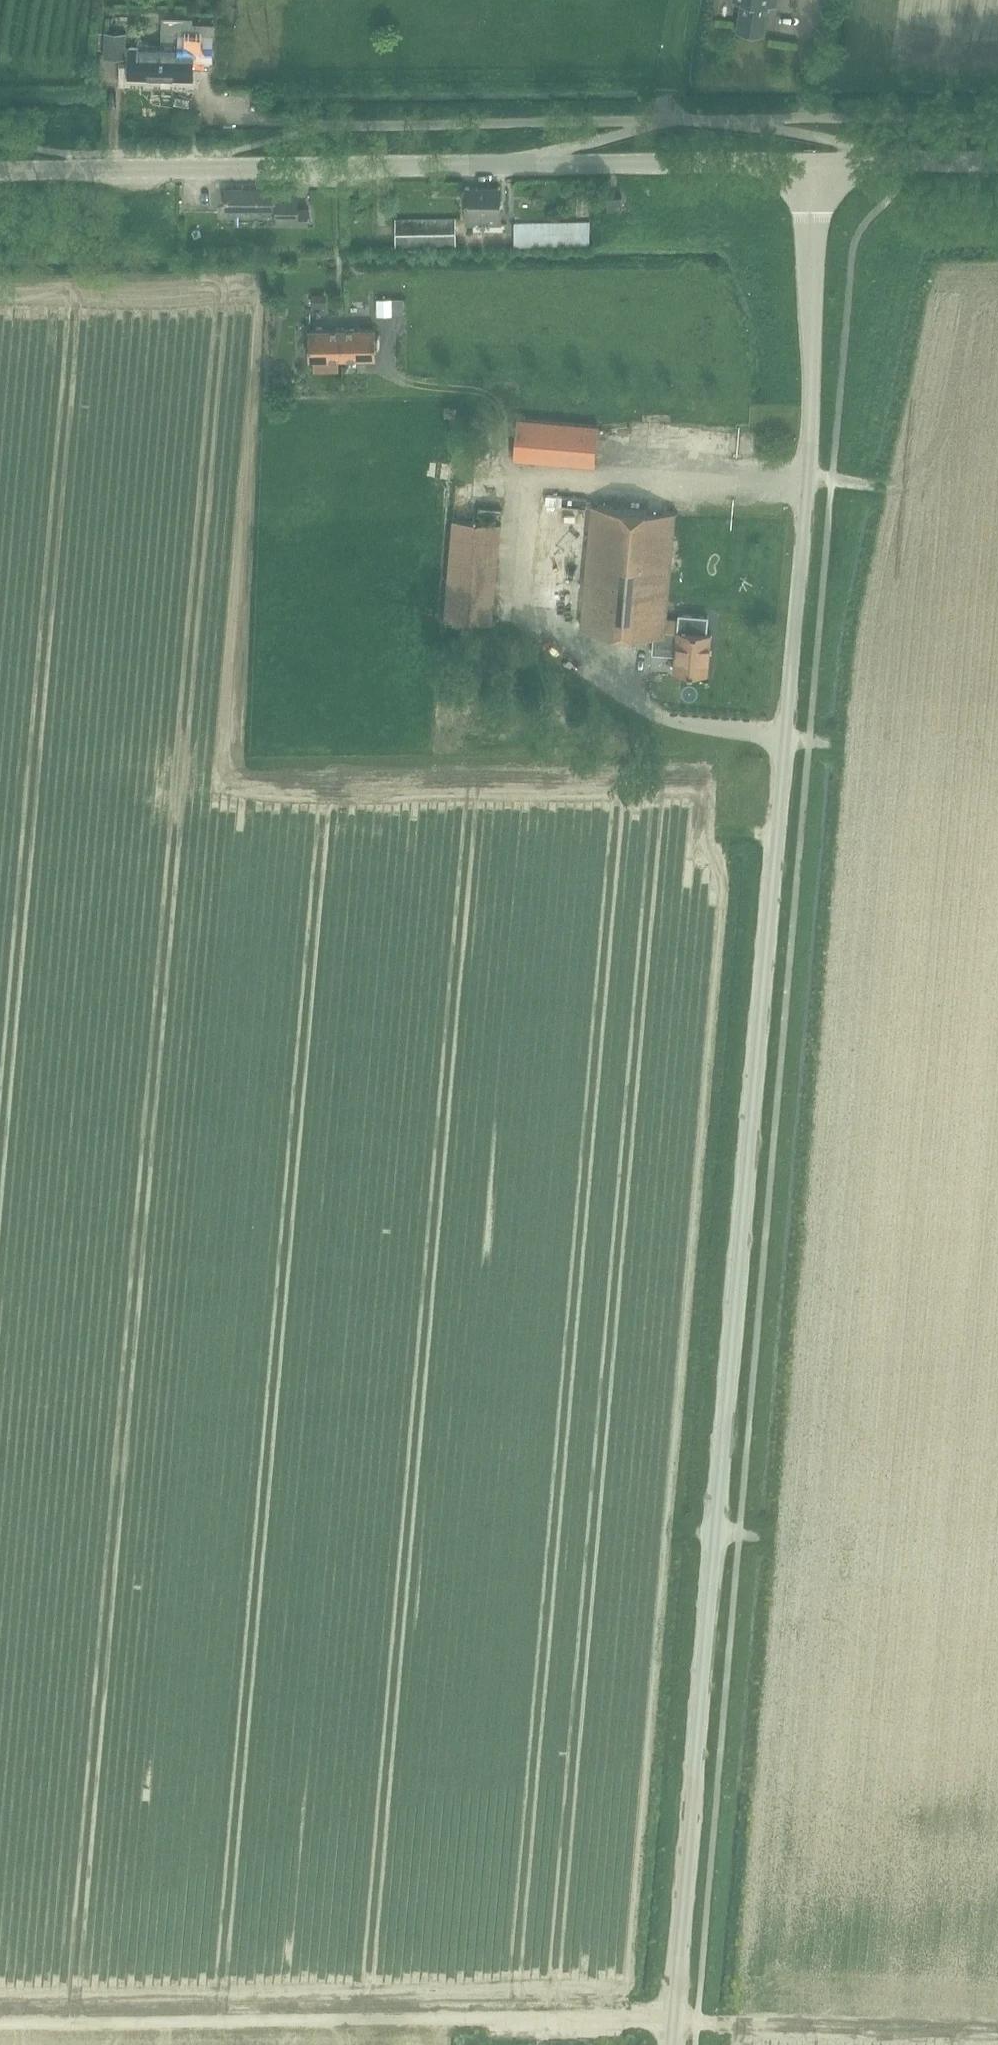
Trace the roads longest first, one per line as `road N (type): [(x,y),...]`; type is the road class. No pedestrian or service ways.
road 1 (unclassified): [(670,2044),(818,454),(811,164)]
road 2 (tertiary): [(0,175),(811,164)]
road 3 (track): [(0,2023),(537,2016),(728,2025)]
road 4 (tertiary): [(811,164),(997,163)]

